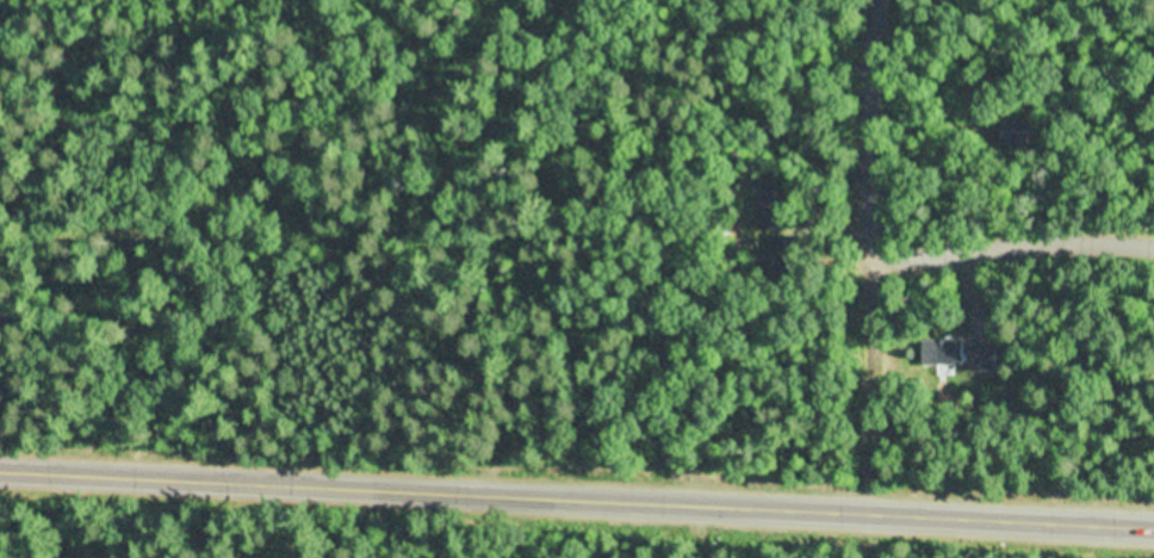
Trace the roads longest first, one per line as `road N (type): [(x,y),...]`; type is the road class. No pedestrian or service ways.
road 1 (tertiary): [(1153,529),(0,471)]
road 2 (residential): [(1153,251),(874,260)]
road 3 (residential): [(880,0),(874,260)]
road 4 (residential): [(874,260),(873,515)]

